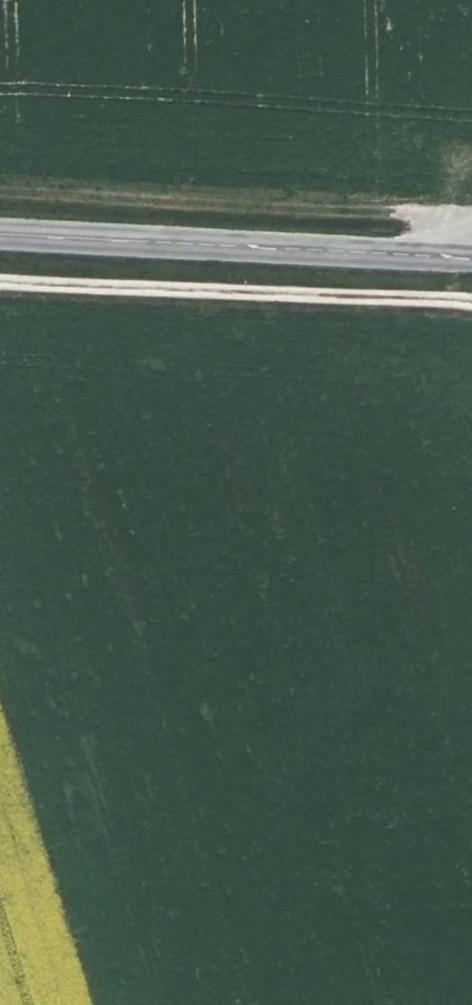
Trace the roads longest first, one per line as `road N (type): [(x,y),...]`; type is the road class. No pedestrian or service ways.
road 1 (track): [(471,301),(0,274)]
road 2 (tertiary): [(471,252),(0,231)]

